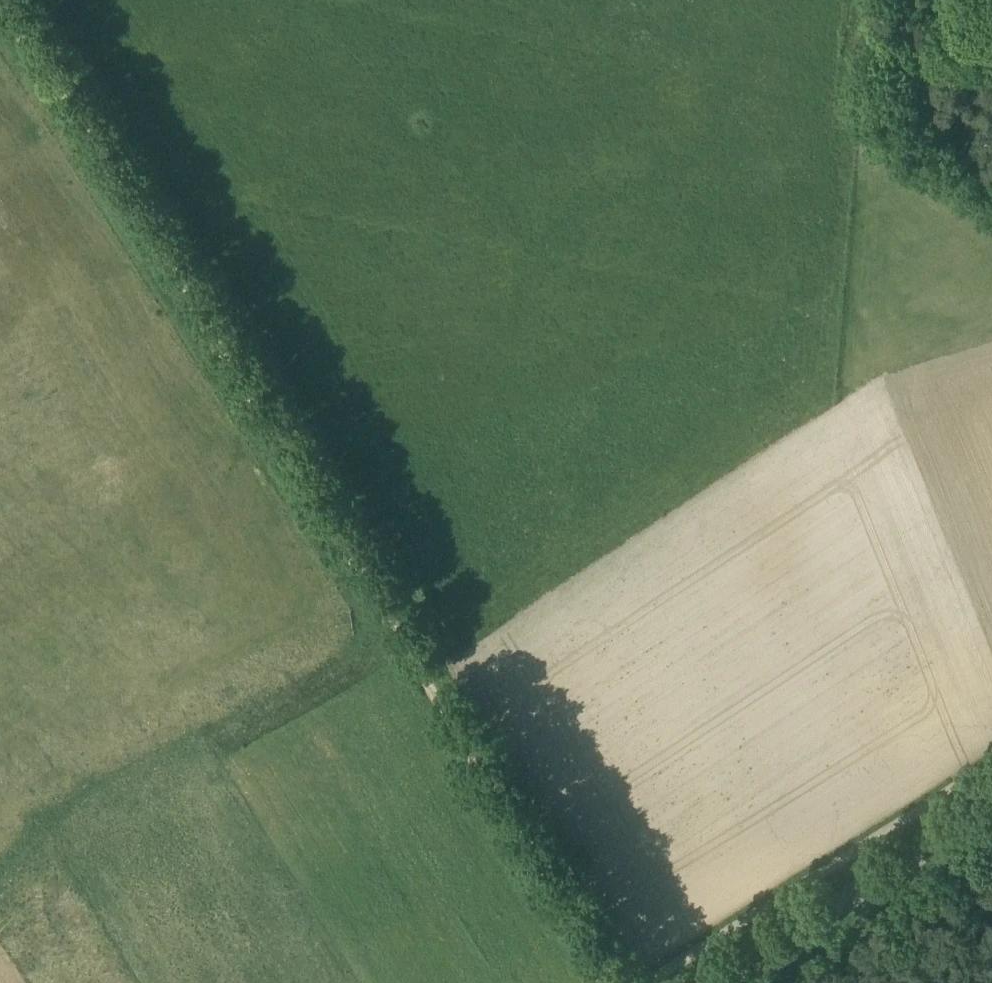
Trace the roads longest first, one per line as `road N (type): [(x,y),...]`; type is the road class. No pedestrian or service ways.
road 1 (track): [(620,982),(1,0)]
road 2 (tertiary): [(704,982),(991,804)]

